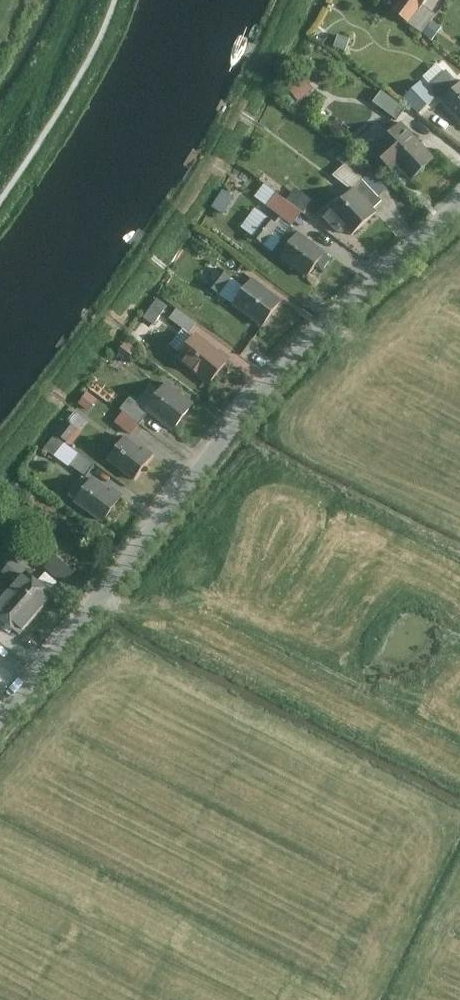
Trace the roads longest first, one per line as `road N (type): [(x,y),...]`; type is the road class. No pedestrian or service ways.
road 1 (unclassified): [(0,720),(299,345),(459,204)]

